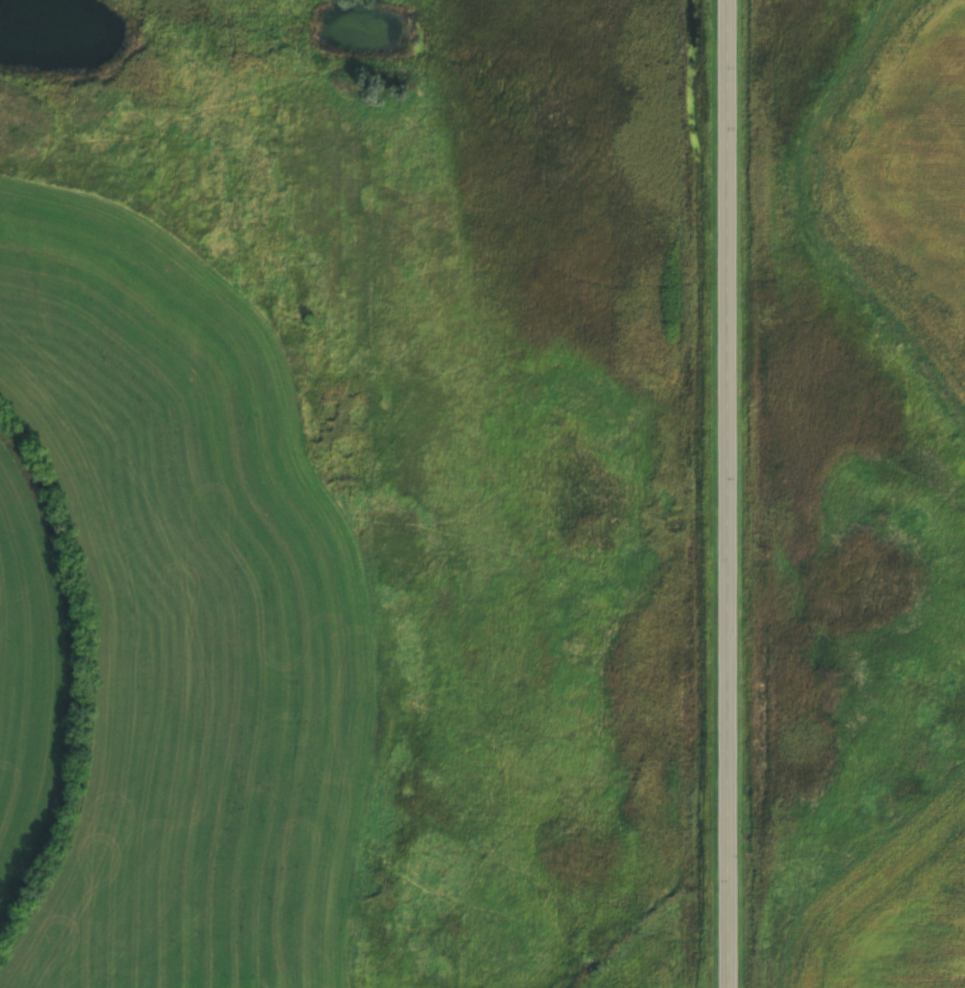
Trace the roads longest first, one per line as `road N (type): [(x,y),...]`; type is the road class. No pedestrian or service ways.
road 1 (tertiary): [(727,987),(726,0)]

